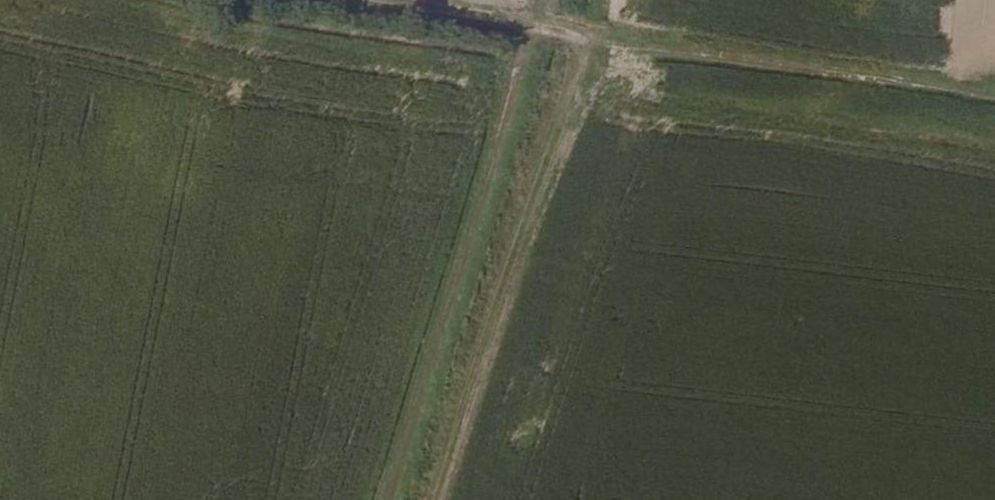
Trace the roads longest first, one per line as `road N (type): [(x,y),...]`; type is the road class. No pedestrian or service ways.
road 1 (track): [(407,0),(994,96)]
road 2 (track): [(382,499),(539,0)]

